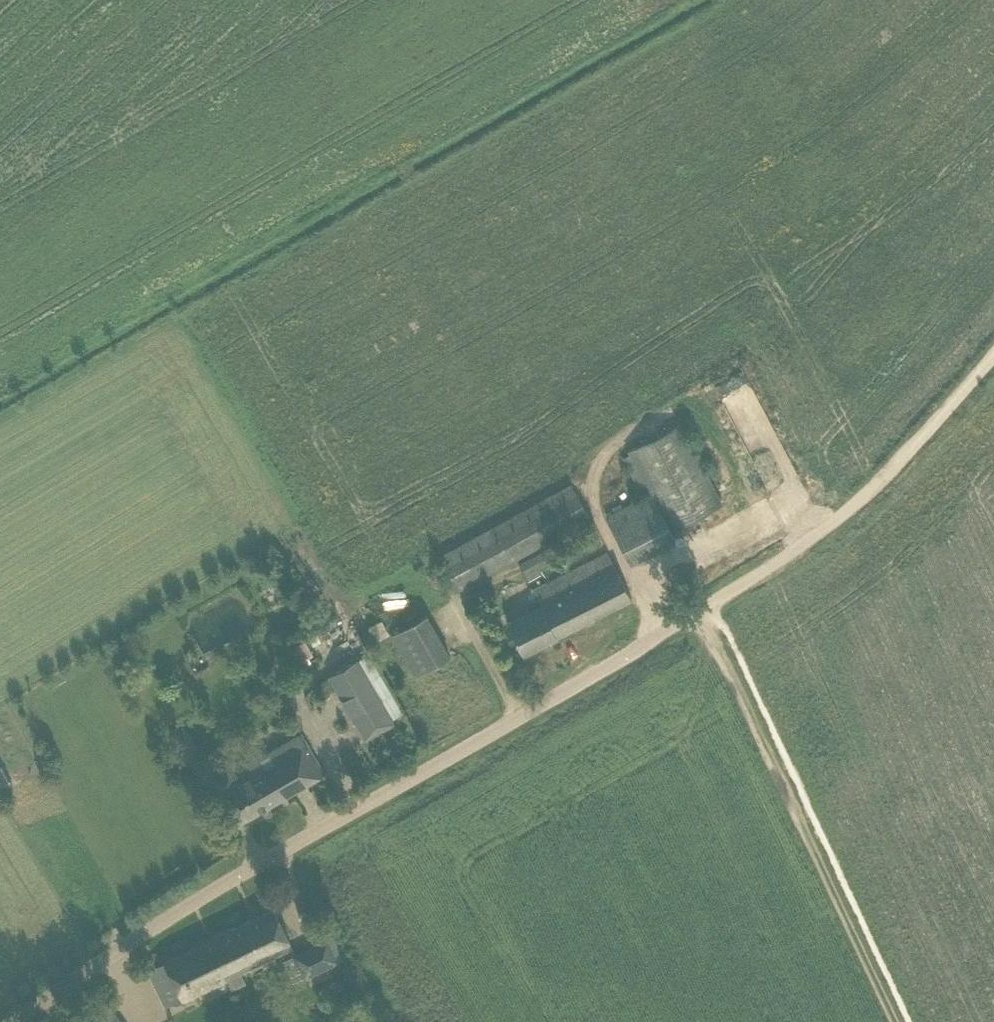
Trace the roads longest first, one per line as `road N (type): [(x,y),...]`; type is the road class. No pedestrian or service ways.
road 1 (unclassified): [(12,1021),(194,903),(700,609),(880,476)]
road 2 (track): [(700,609),(895,1021)]
road 3 (track): [(880,476),(993,349)]

